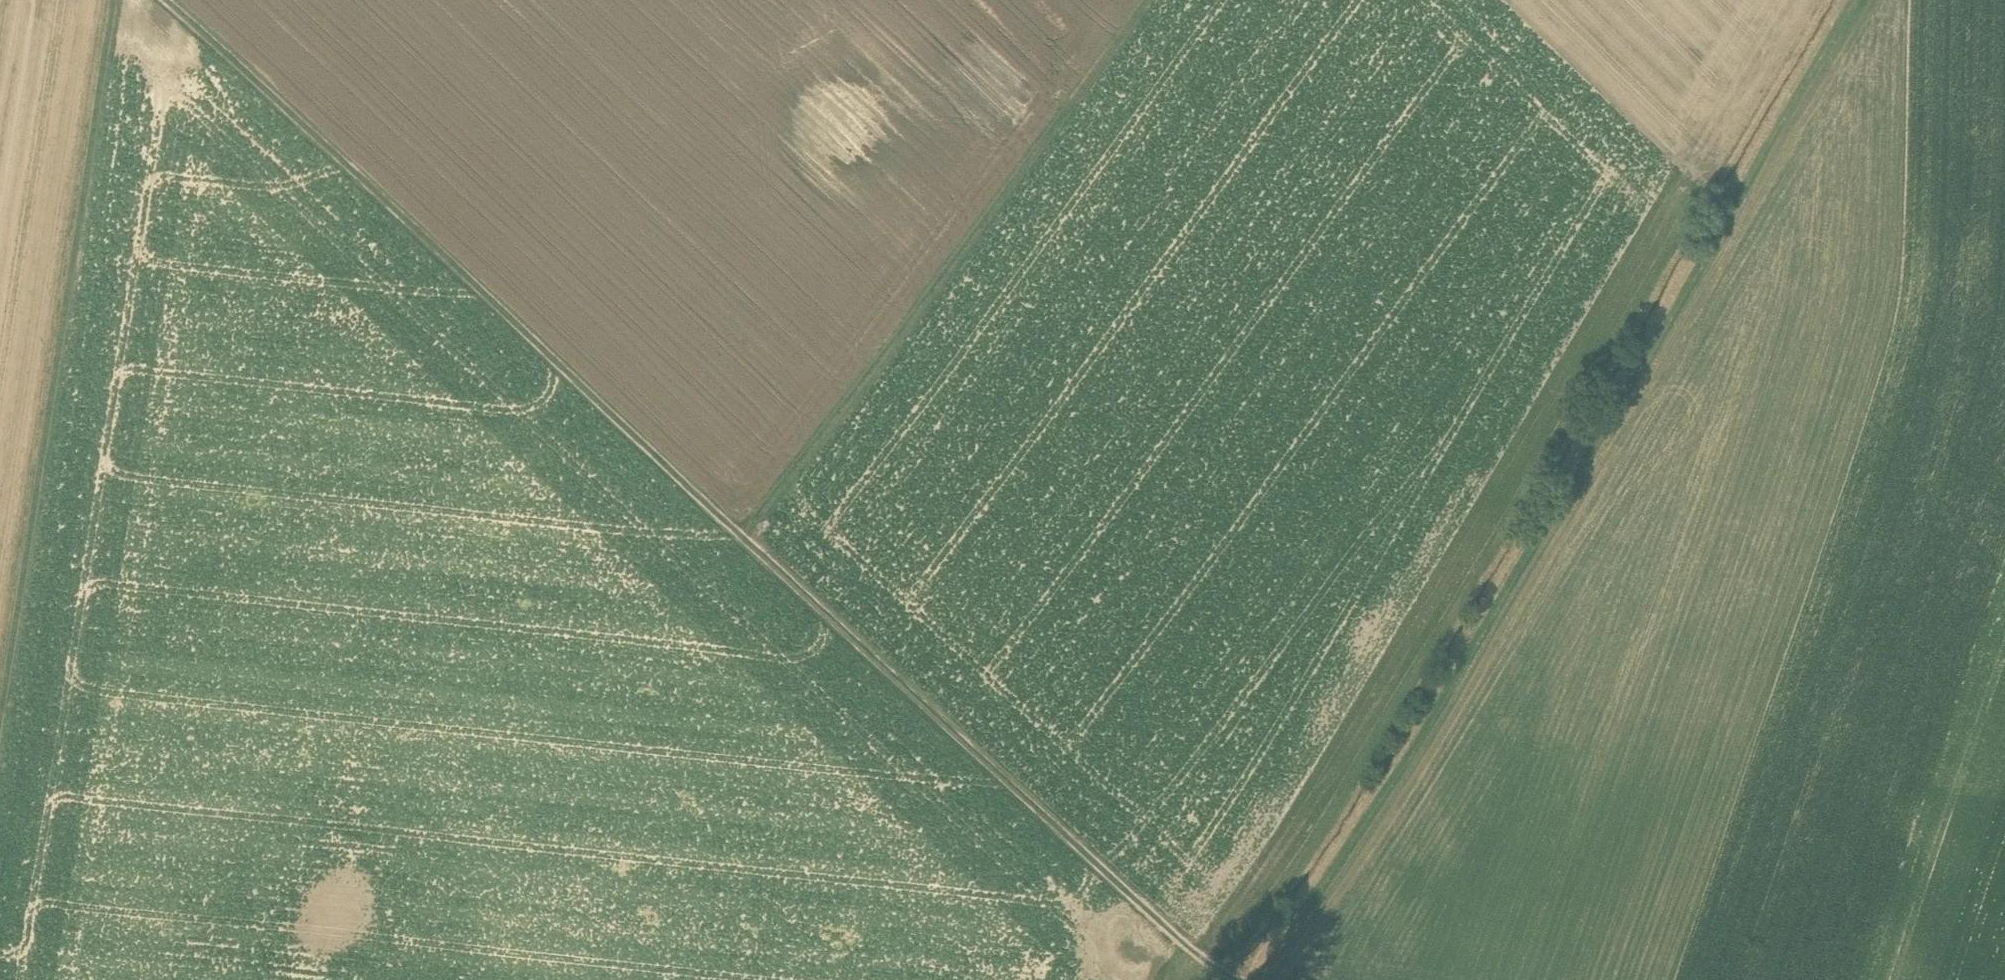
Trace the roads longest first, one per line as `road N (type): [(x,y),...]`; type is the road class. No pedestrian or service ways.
road 1 (track): [(1244,979),(158,0)]
road 2 (track): [(114,0),(0,689)]

